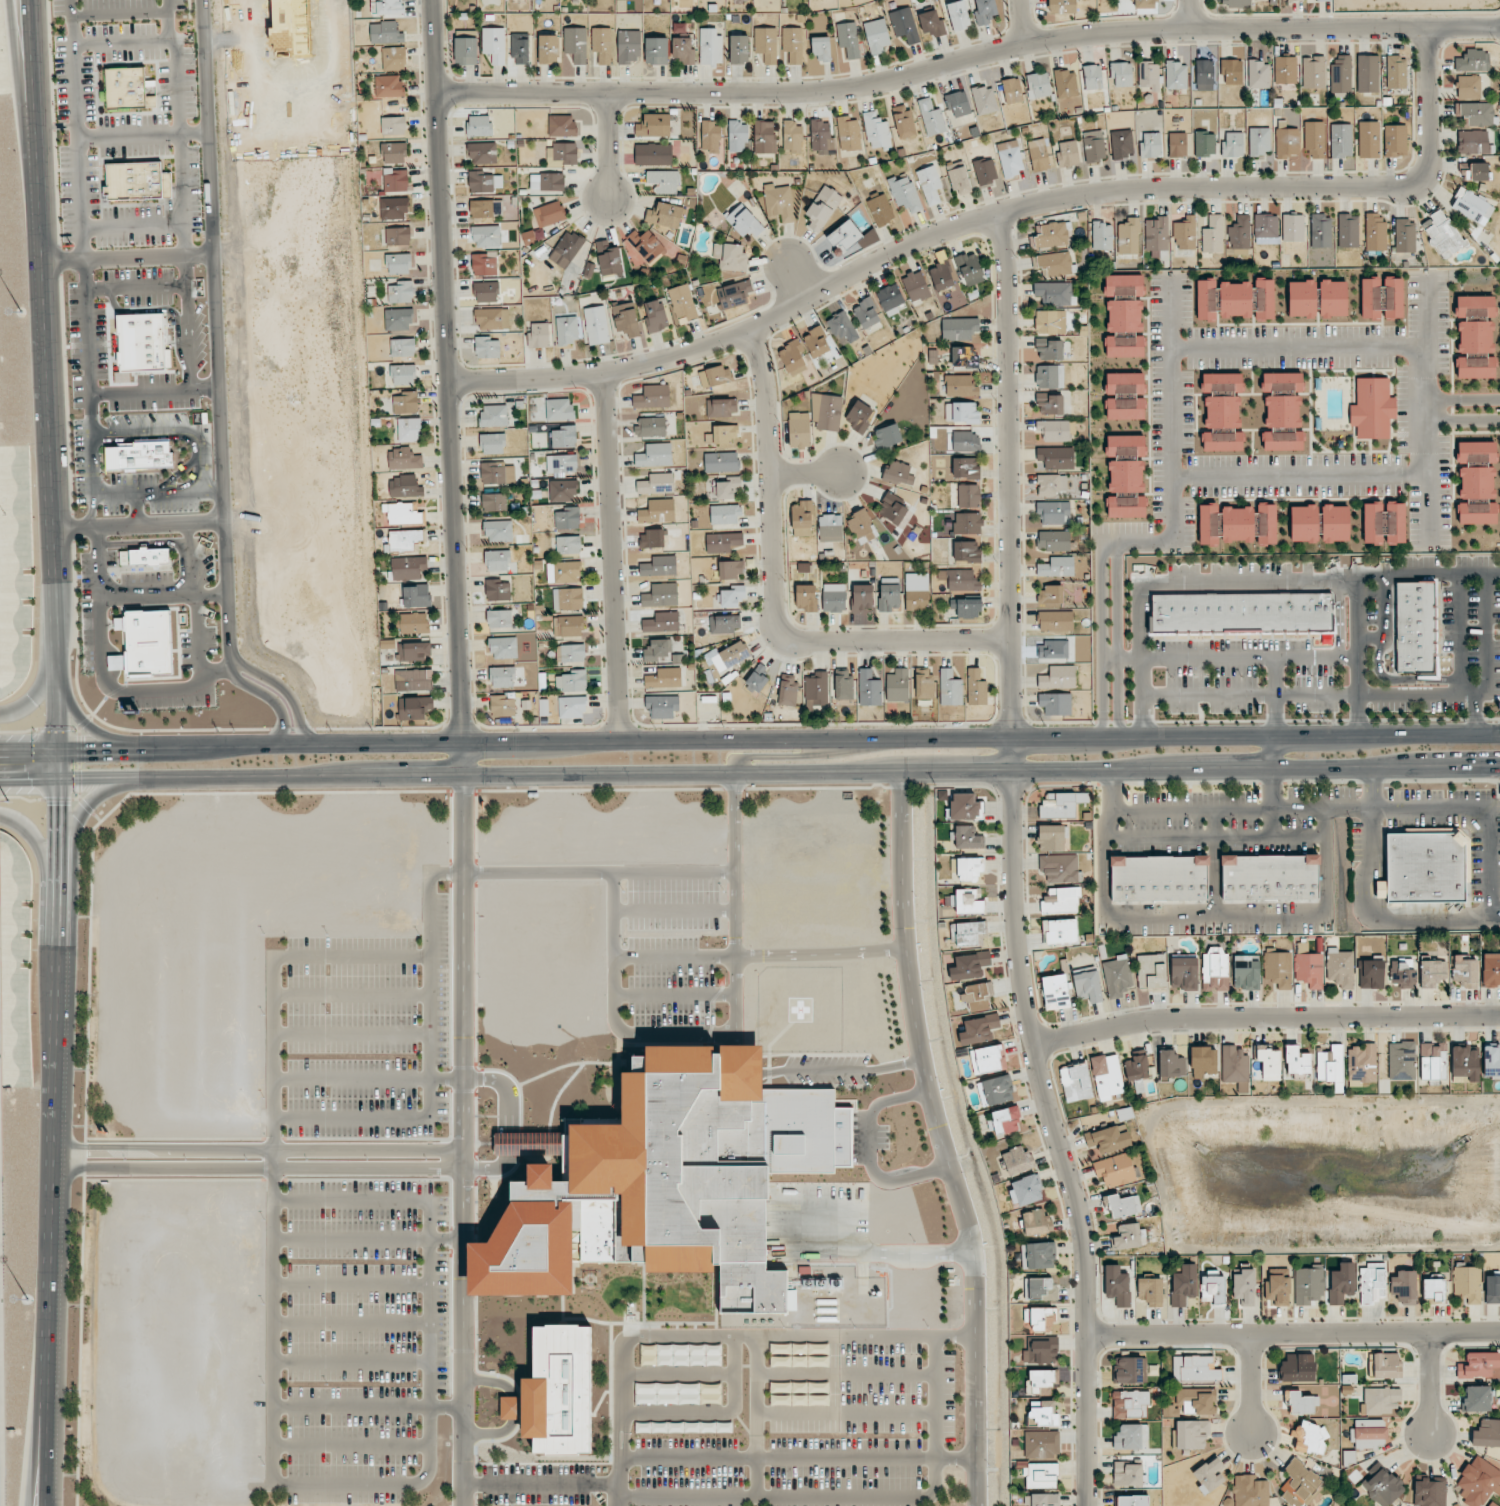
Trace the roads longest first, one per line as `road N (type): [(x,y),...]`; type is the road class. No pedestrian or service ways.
road 1 (secondary): [(132,778),(1499,767)]
road 2 (residential): [(1088,1505),(1085,1239),(1035,1049),(1009,875),(1008,290),(996,214)]
road 3 (secondary): [(1499,734),(284,745)]
road 4 (residential): [(447,386),(638,368),(750,330),(915,244),(1052,199),(1134,190),(1398,189),(1420,179),(1430,162),(1428,28)]
road 5 (secondary): [(48,1378),(59,845),(40,223)]
road 6 (residential): [(436,94),(797,92),(1098,33),(1499,30)]
road 7 (residential): [(463,776),(432,0)]
road 8 (residential): [(750,330),(767,424),(779,632),(799,641),(1008,639)]
road 9 (residential): [(1035,1049),(1185,1021),(1499,1022)]
road 10 (residential): [(1088,1338),(1499,1331)]
road 11 (residential): [(601,374),(619,741)]
road 12 (secondary): [(284,745),(58,751)]
road 13 (motorway): [(40,223),(14,0)]
road 14 (secondary): [(40,223),(29,0)]
road 15 (secondary): [(859,739),(819,755),(743,759),(735,774)]
road 16 (secondary): [(0,779),(132,778)]
road 17 (motorway): [(35,1505),(48,1378)]
road 18 (secondary): [(46,1505),(48,1378)]
road 19 (secondary): [(143,750),(86,726),(55,673)]

